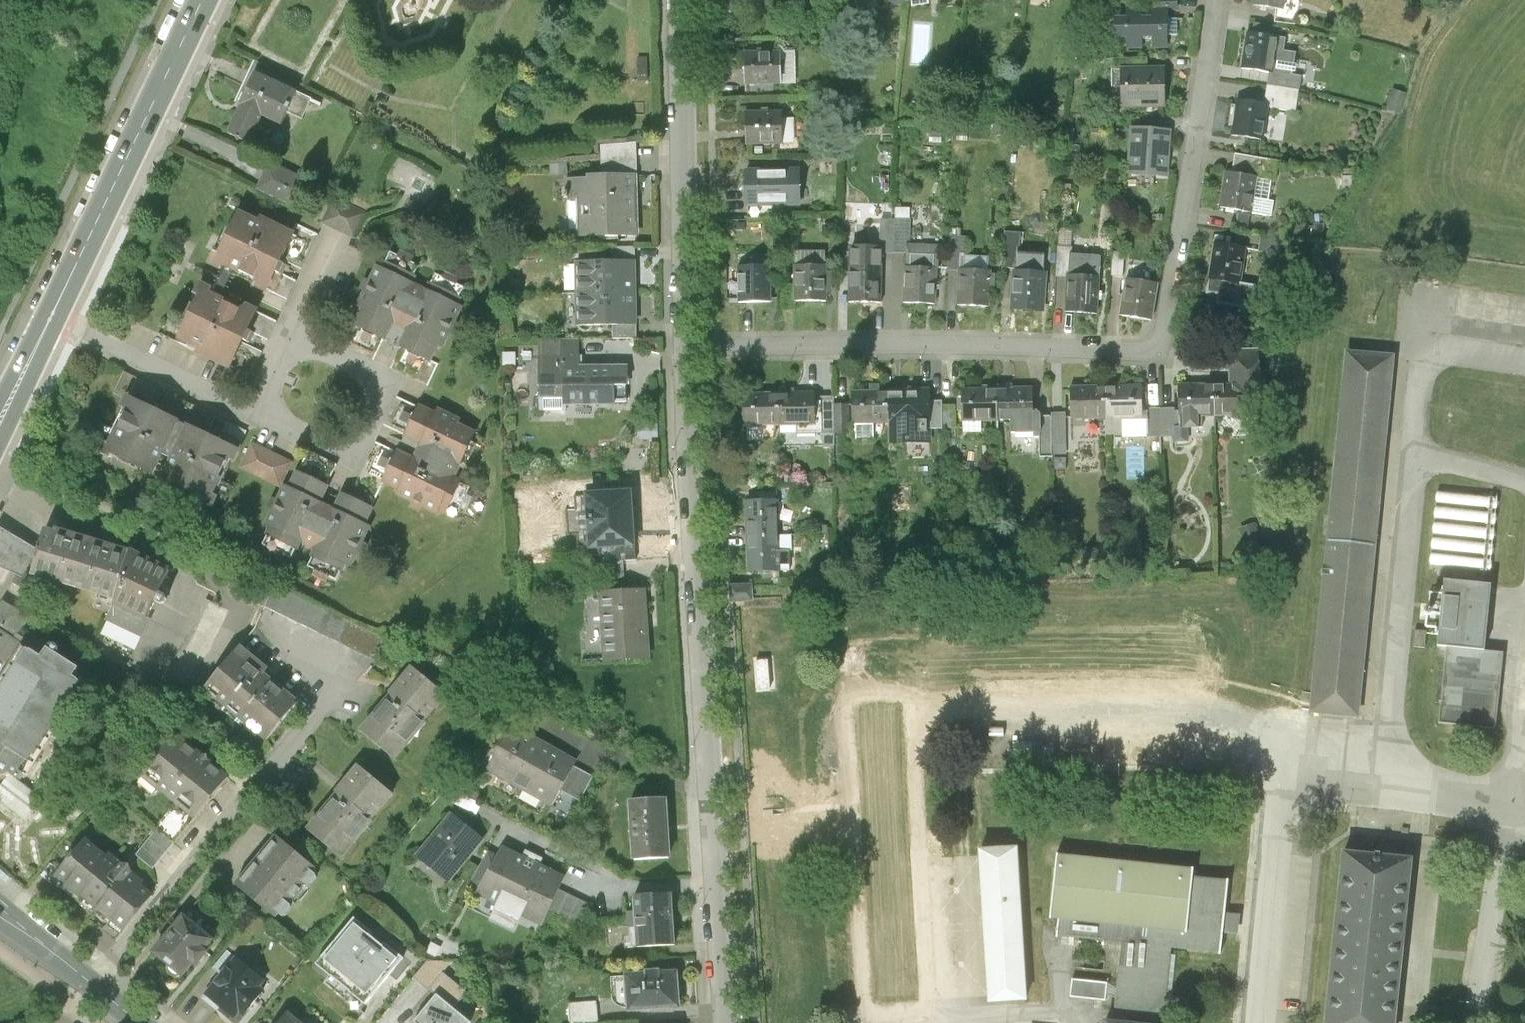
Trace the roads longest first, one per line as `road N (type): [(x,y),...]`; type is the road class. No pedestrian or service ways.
road 1 (residential): [(1214,0),(1155,348),(687,344)]
road 2 (residential): [(687,344),(727,1022)]
road 3 (residential): [(99,989),(344,681)]
road 4 (primary): [(51,318),(204,0)]
road 5 (residential): [(680,0),(687,344)]
road 6 (residential): [(252,411),(353,458),(388,381),(288,336)]
road 7 (residential): [(51,318),(252,411)]
road 8 (tertiary): [(0,912),(99,989)]

